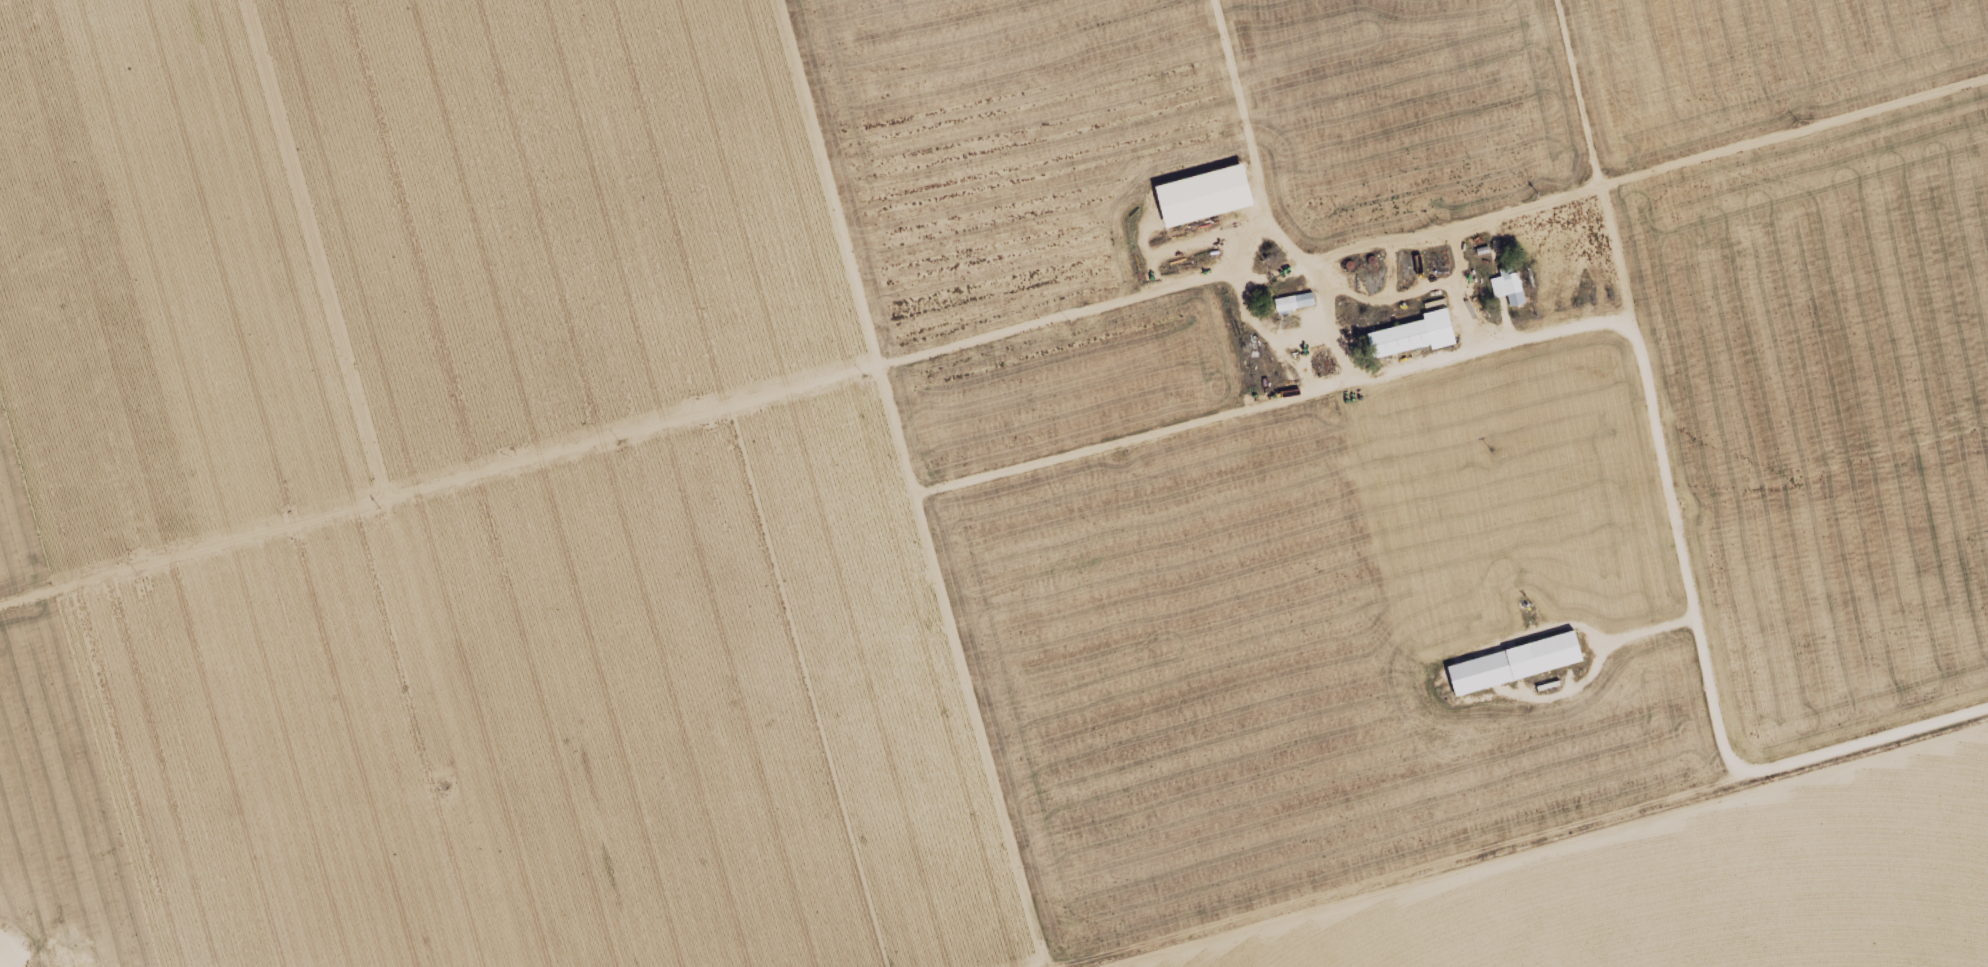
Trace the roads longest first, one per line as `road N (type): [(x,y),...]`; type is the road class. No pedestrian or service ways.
road 1 (track): [(1023,966),(772,0)]

